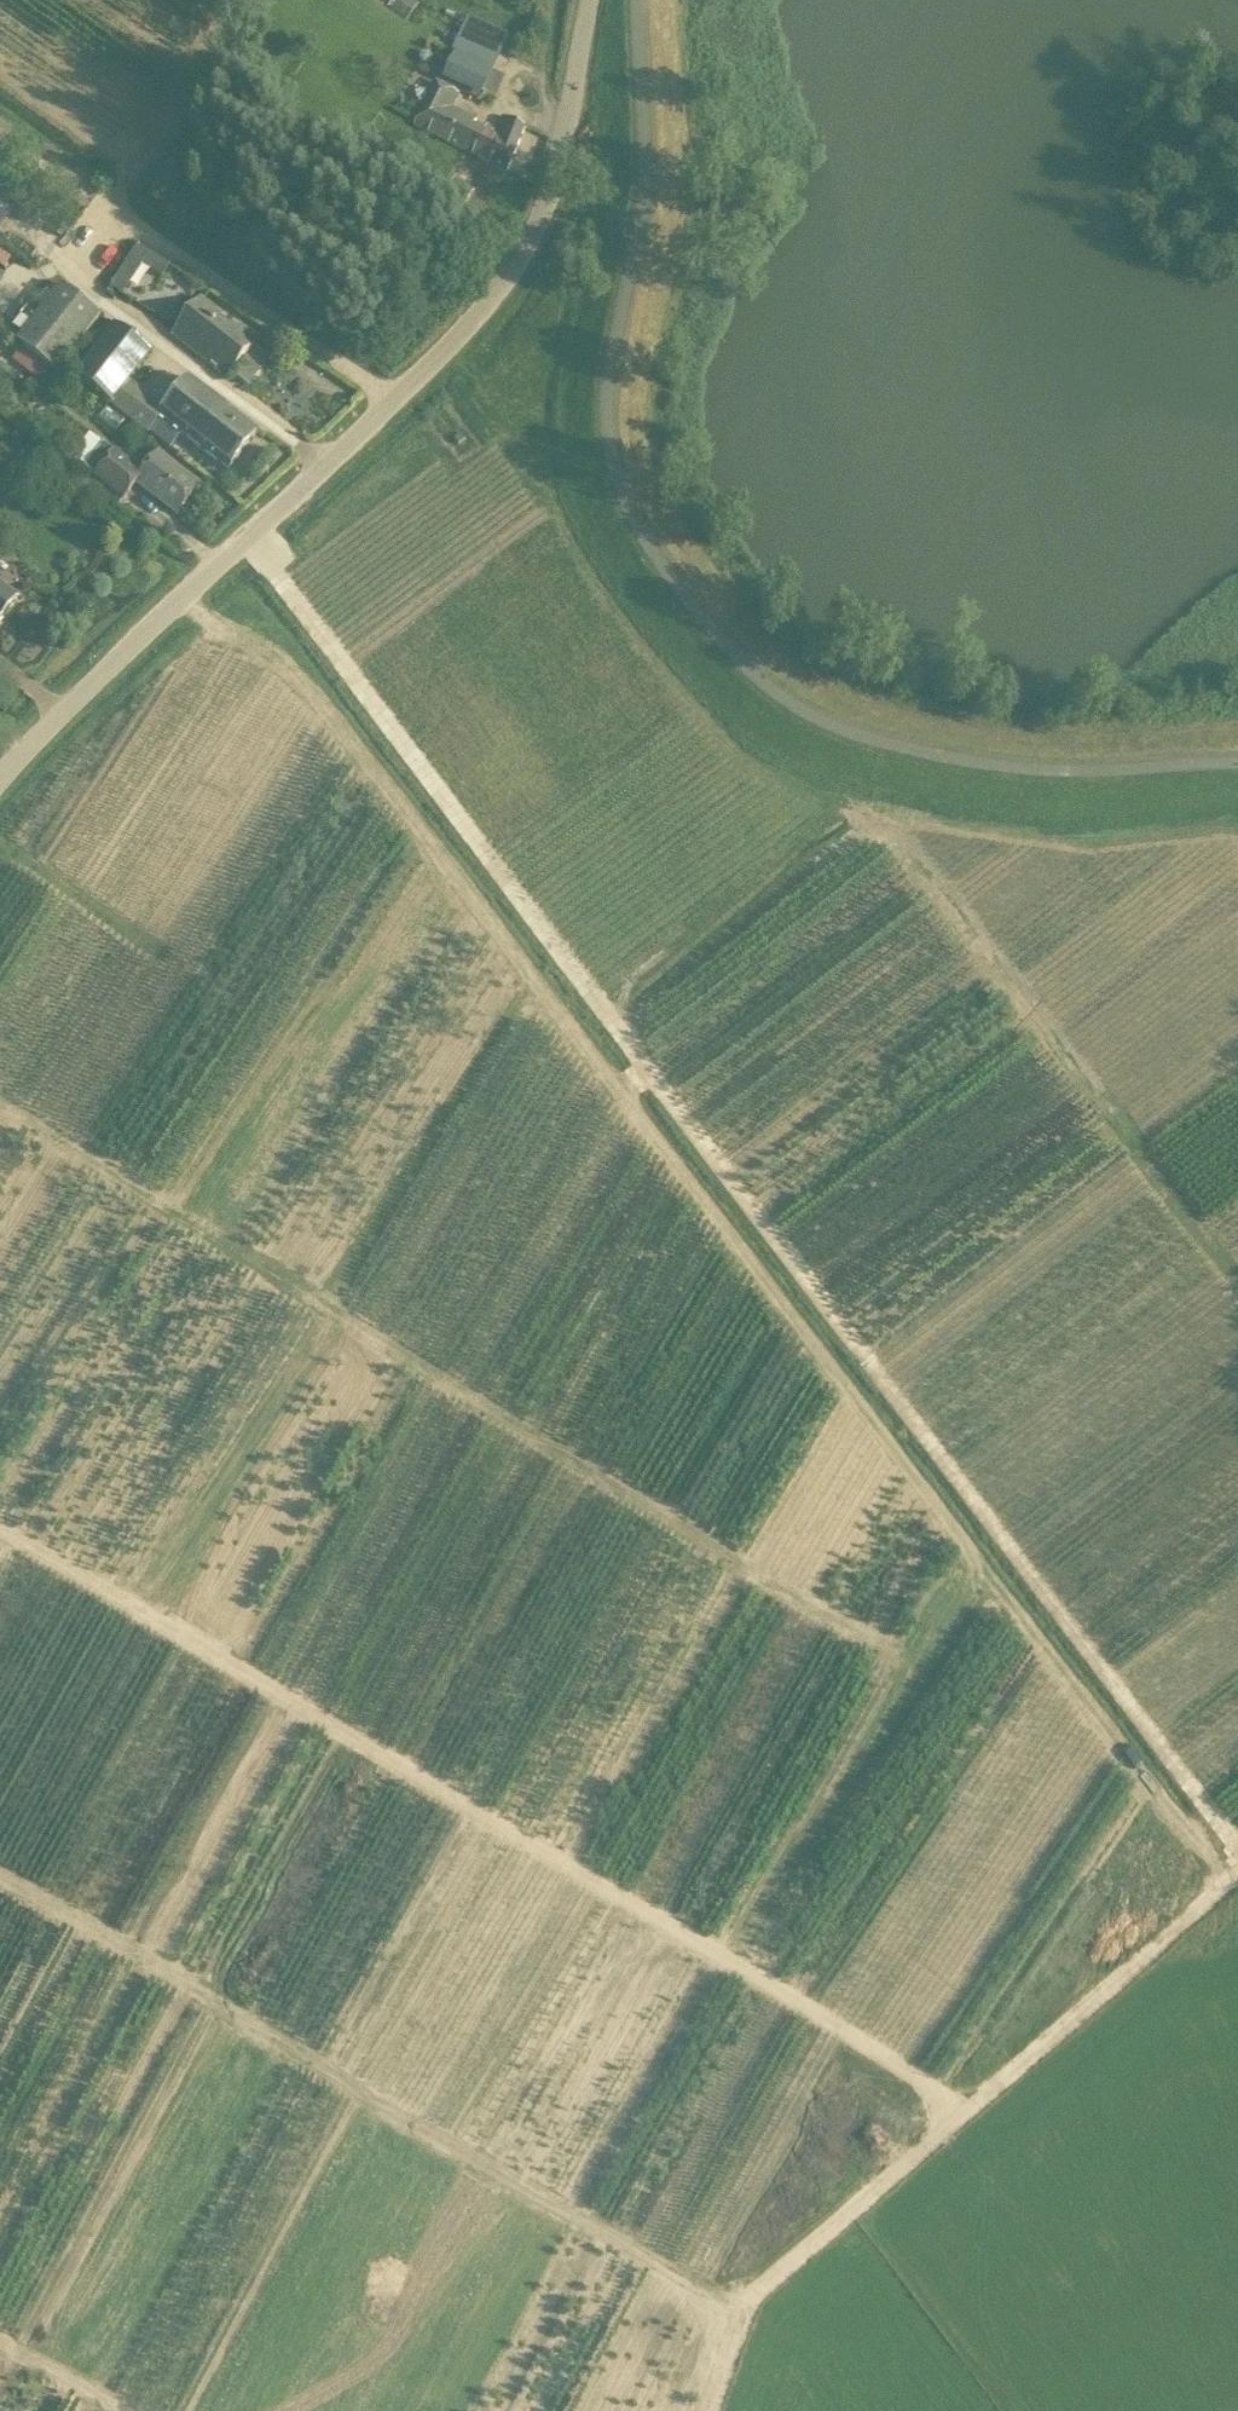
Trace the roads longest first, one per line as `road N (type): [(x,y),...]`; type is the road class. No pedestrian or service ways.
road 1 (residential): [(638,0),(644,195),(608,422),(631,516),(686,599),(771,689),(859,736),(1037,769),(1237,765)]
road 2 (unclassified): [(0,784),(60,714),(456,342),(501,283),(535,231),(593,0)]
road 3 (track): [(565,127),(544,104),(554,0)]

